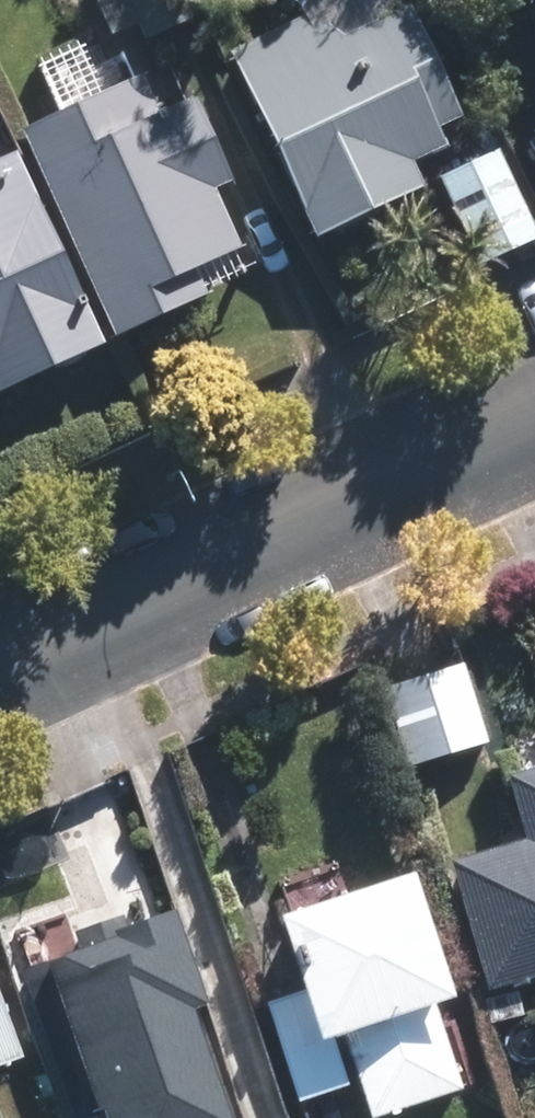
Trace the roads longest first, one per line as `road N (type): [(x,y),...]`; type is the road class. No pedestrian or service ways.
road 1 (residential): [(534,413),(0,661)]

